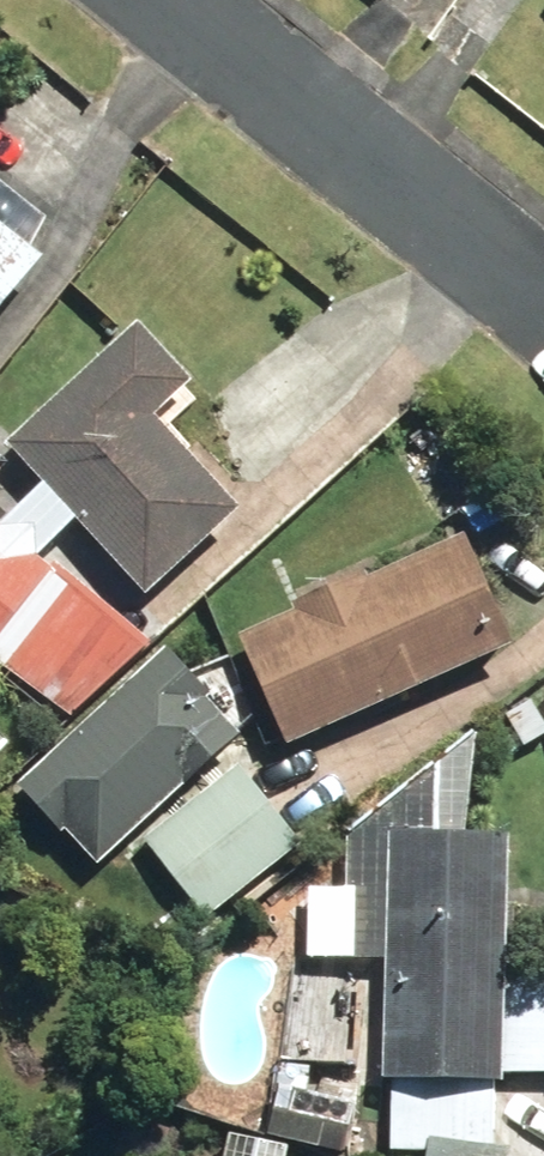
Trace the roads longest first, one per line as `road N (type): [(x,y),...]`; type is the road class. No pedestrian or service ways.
road 1 (residential): [(157,0),(543,294)]

